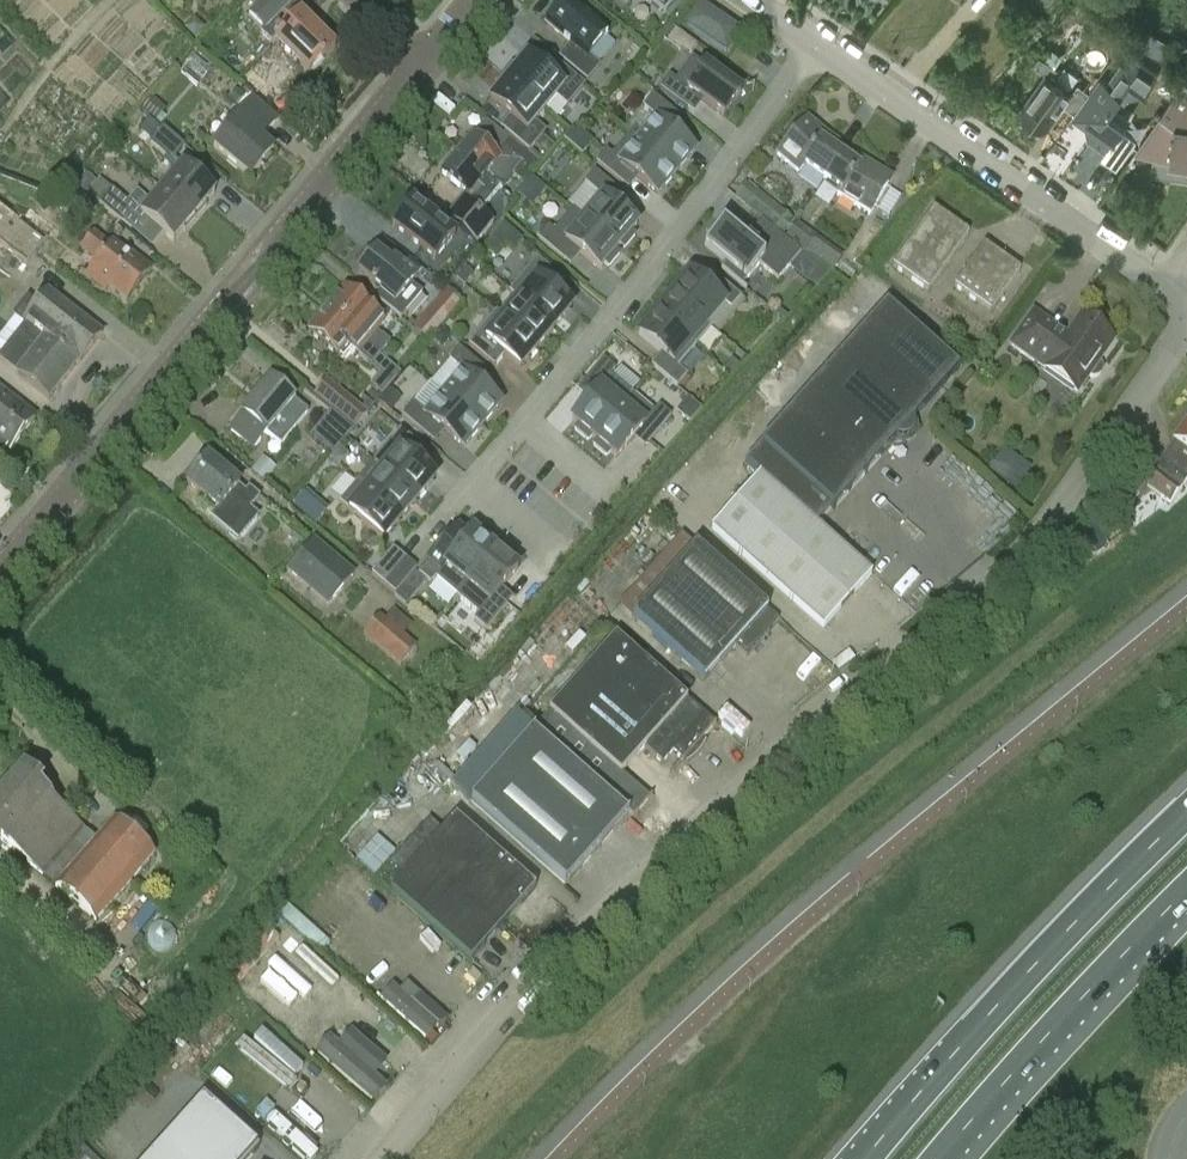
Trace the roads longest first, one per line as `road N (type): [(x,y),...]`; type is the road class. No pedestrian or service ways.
road 1 (residential): [(385,1158),(528,996),(718,808),(955,615),(1047,529),(1186,326)]
road 2 (residential): [(0,567),(426,63)]
road 3 (residential): [(822,42),(528,420)]
road 4 (motorway): [(1186,813),(1083,912),(862,1158)]
road 5 (residential): [(1163,288),(822,42)]
road 6 (motorway): [(943,1158),(1186,896)]
road 7 (track): [(113,0),(69,43),(0,139)]

